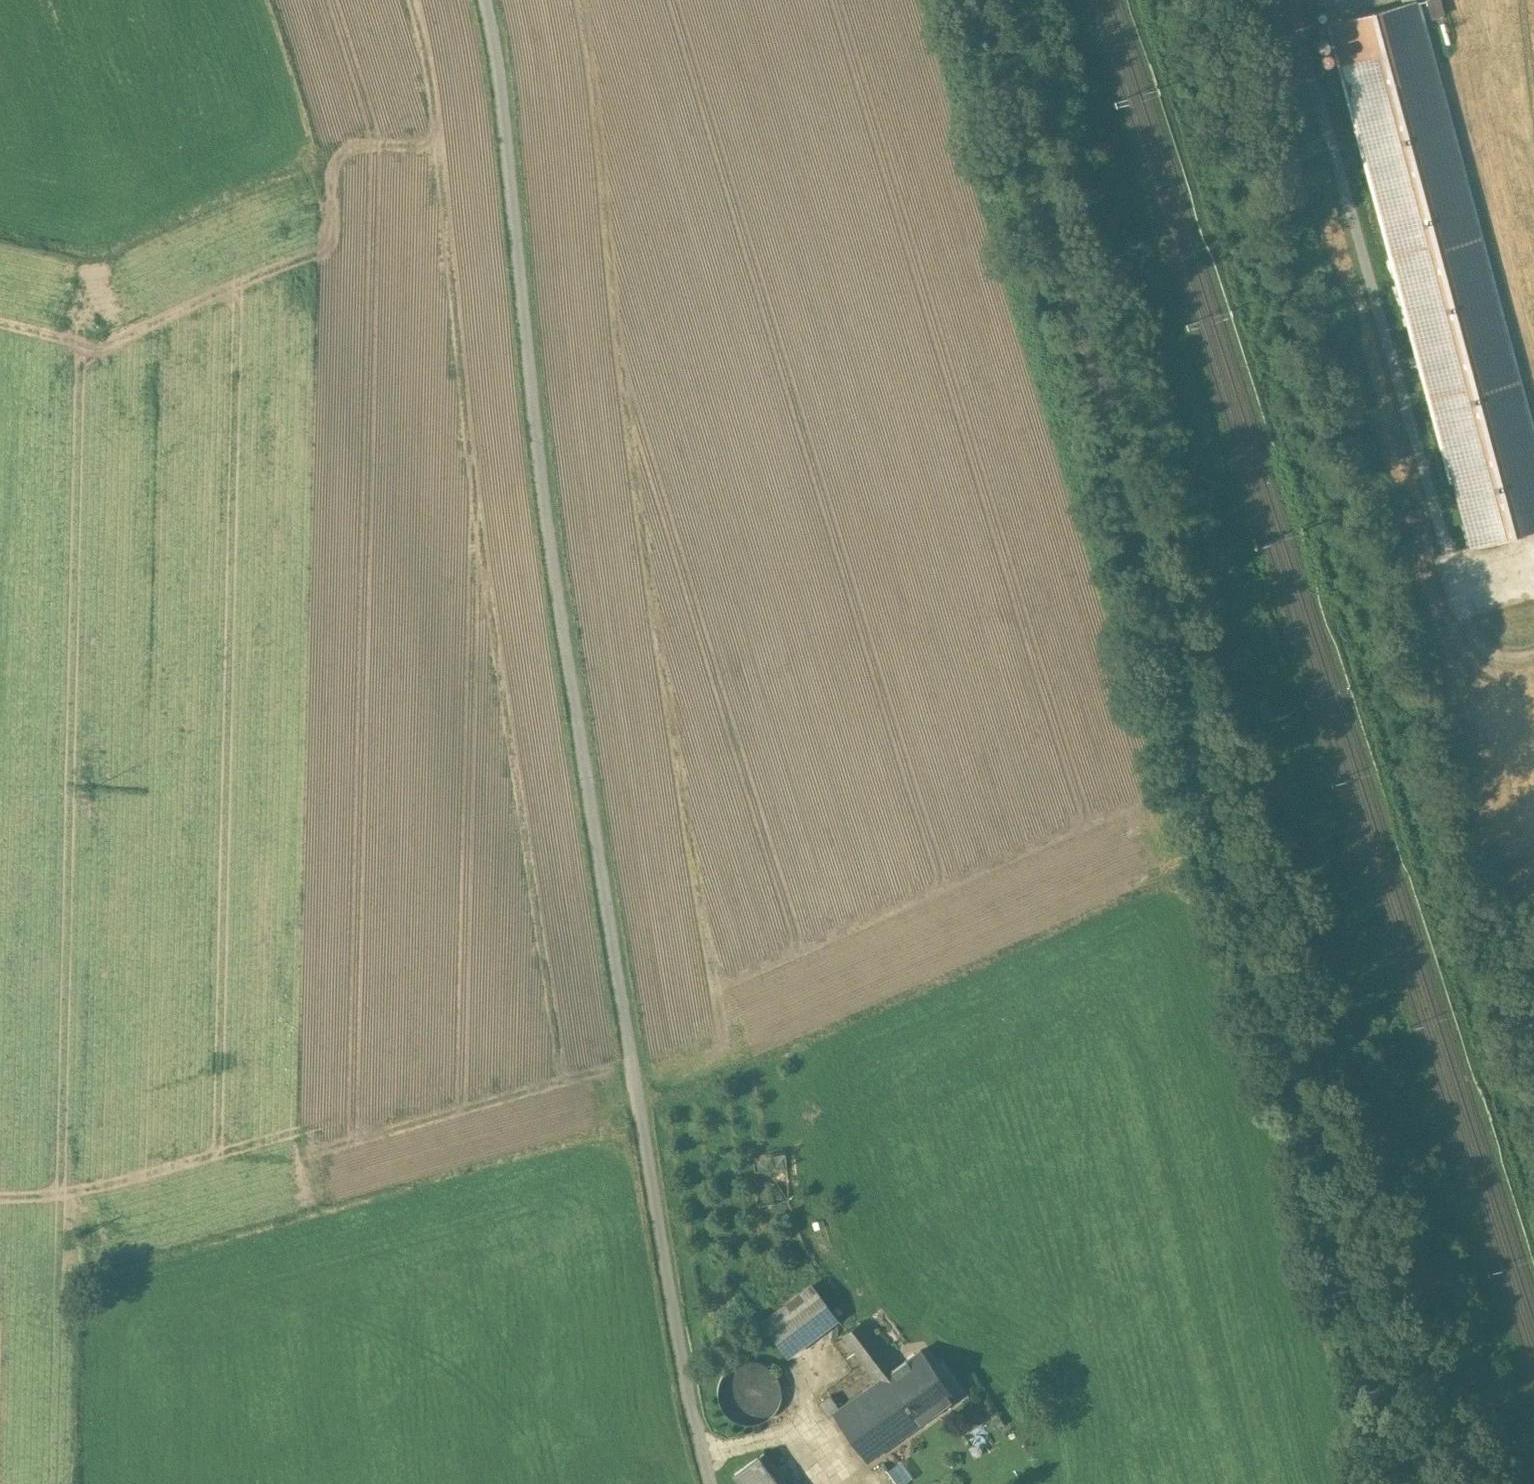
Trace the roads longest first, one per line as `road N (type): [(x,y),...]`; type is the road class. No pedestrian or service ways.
road 1 (unclassified): [(484,0),(500,73),(549,522),(685,1374),(712,1483)]

